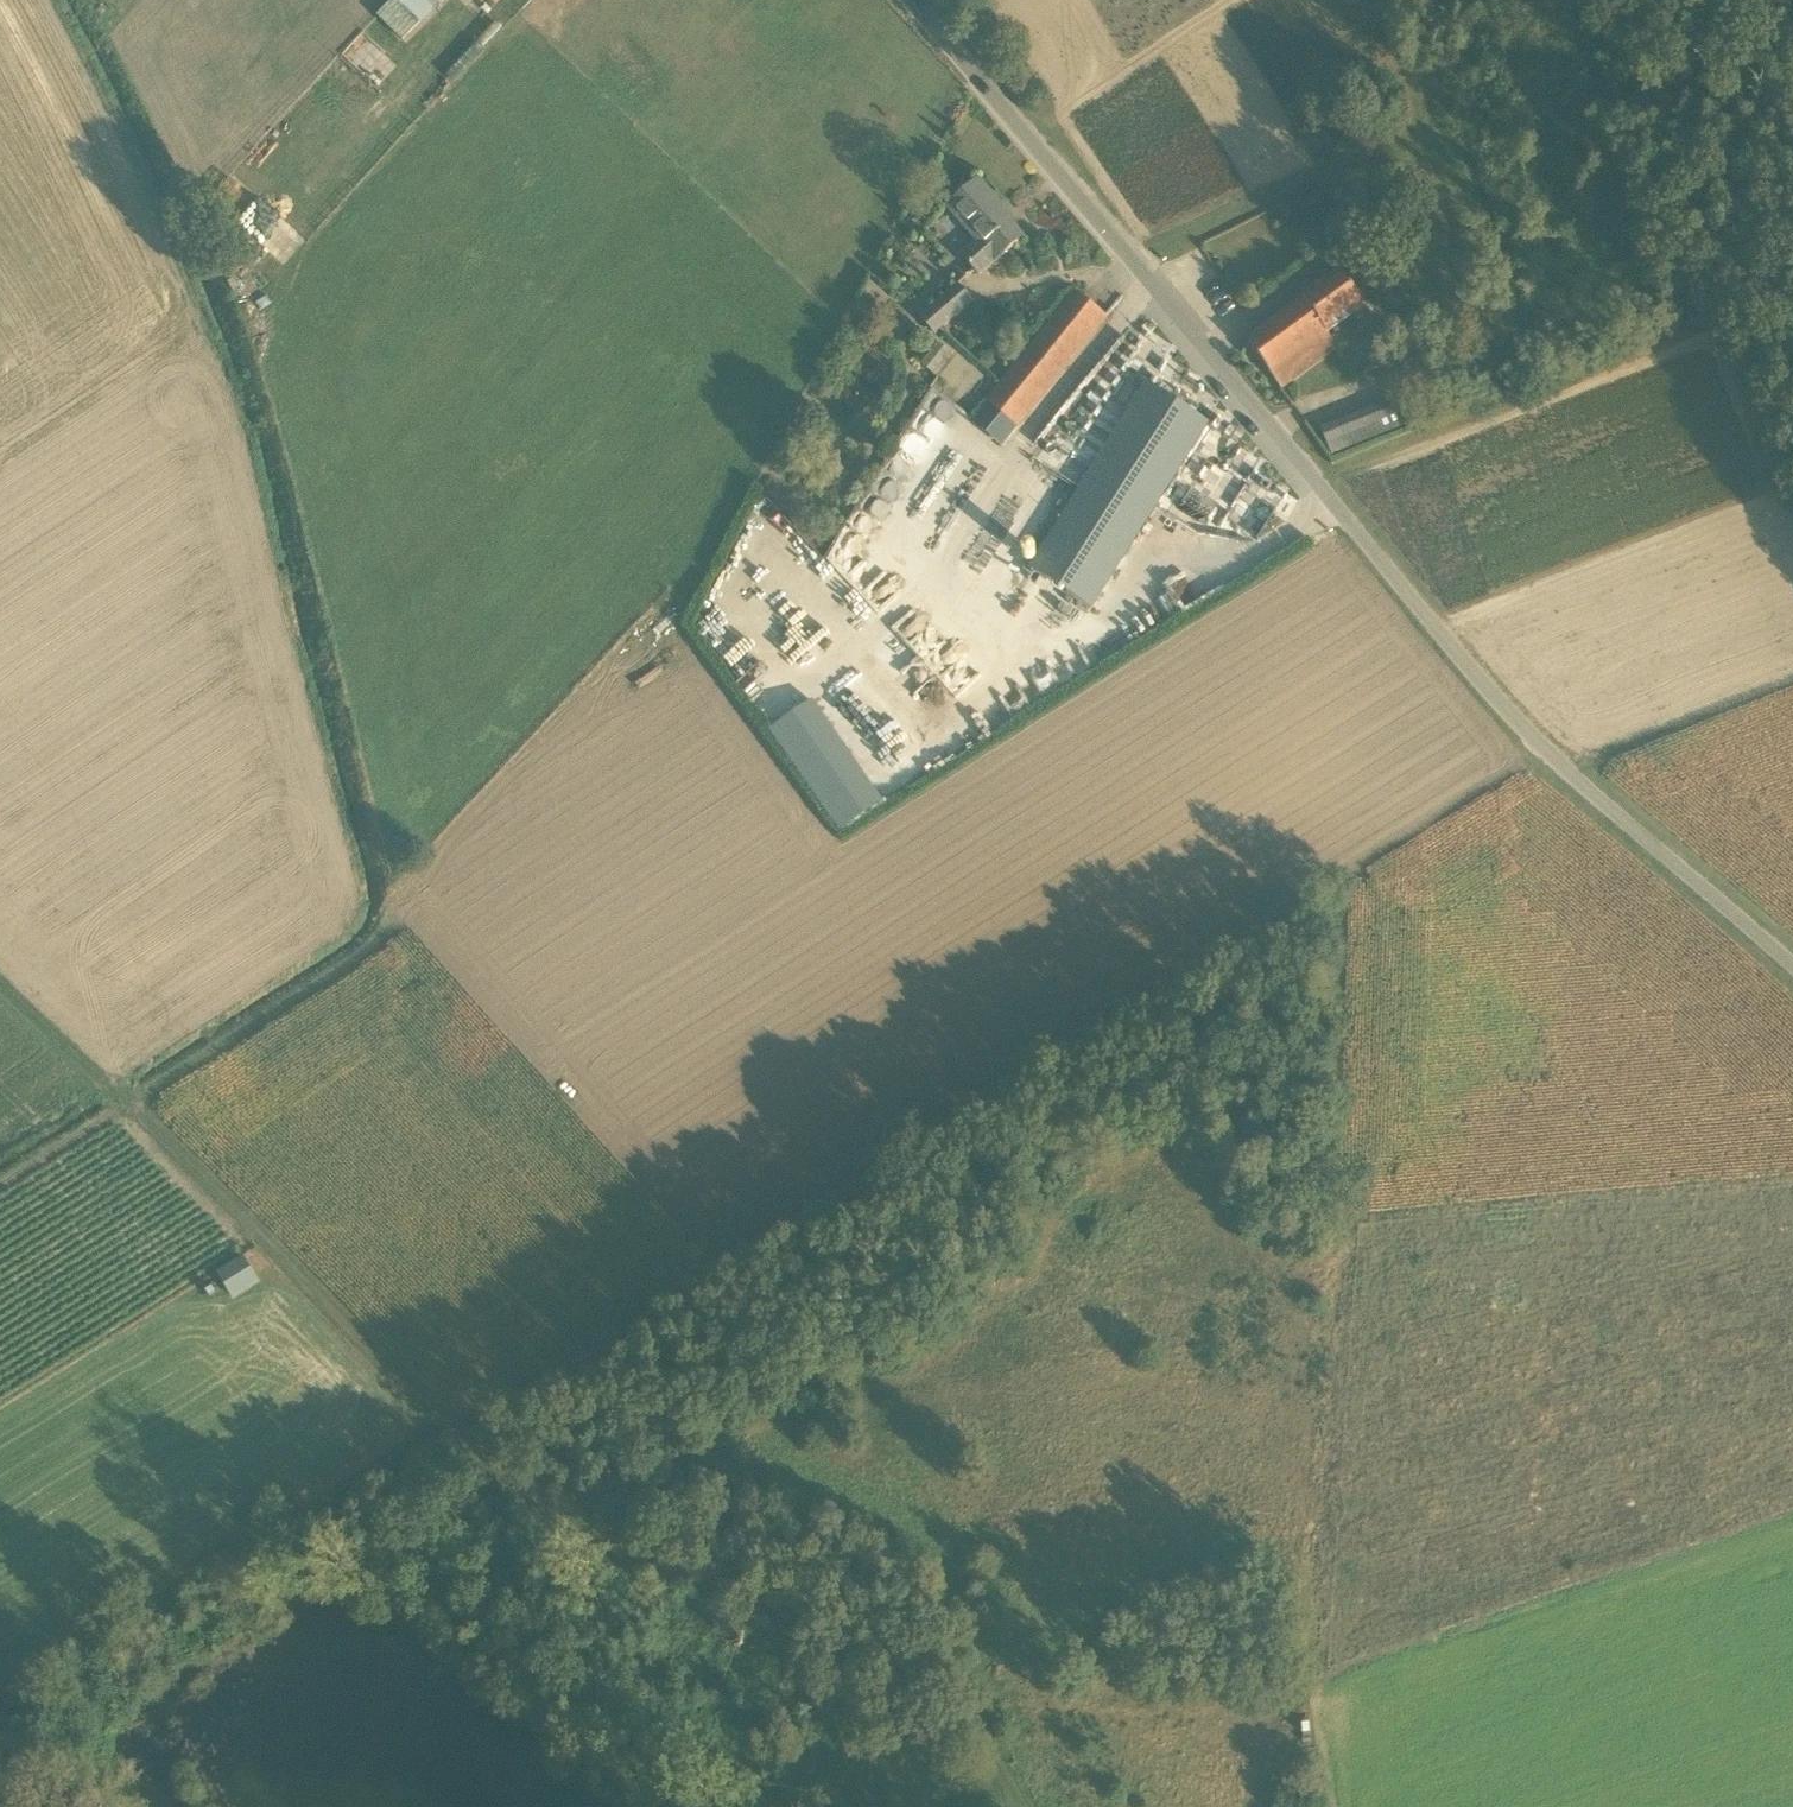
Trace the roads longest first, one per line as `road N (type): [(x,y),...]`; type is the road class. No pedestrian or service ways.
road 1 (track): [(1008,1806),(963,1706),(913,1667),(576,1517),(503,1477),(443,1428),(0,981)]
road 2 (unclassified): [(1792,965),(1581,779),(1501,695),(914,0)]

